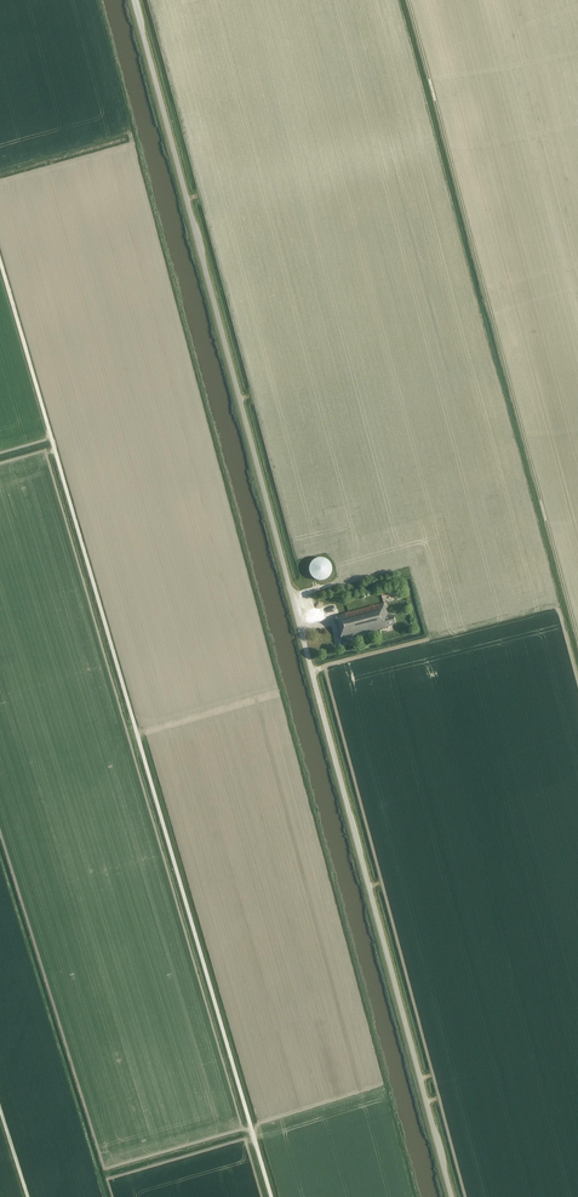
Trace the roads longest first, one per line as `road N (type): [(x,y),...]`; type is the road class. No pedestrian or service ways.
road 1 (unclassified): [(451,1196),(133,0)]
road 2 (track): [(48,429),(271,1196)]
road 3 (track): [(577,641),(408,0)]

